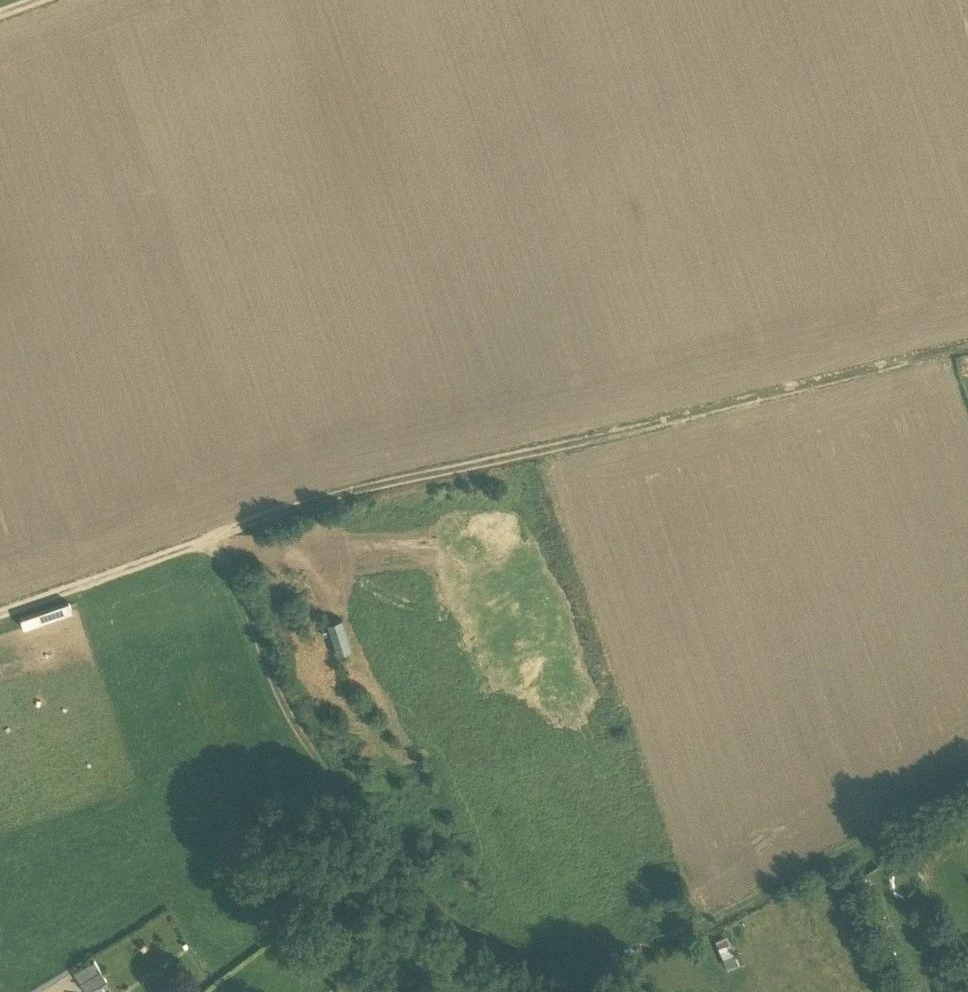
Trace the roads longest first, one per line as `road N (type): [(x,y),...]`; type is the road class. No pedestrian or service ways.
road 1 (track): [(967,786),(667,944),(566,965),(479,952),(421,914),(314,767),(237,548)]
road 2 (track): [(967,363),(318,516),(0,620)]

